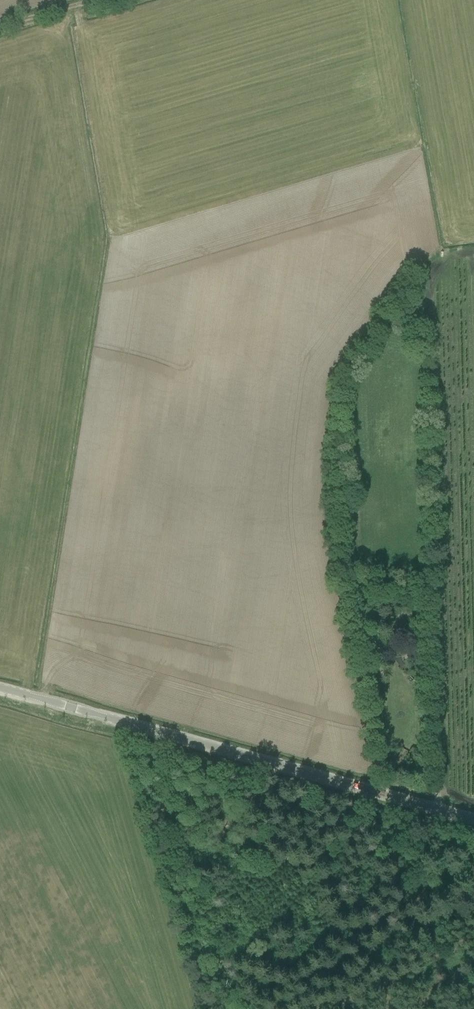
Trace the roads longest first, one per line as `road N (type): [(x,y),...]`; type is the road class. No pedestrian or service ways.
road 1 (tertiary): [(0,688),(473,819)]

